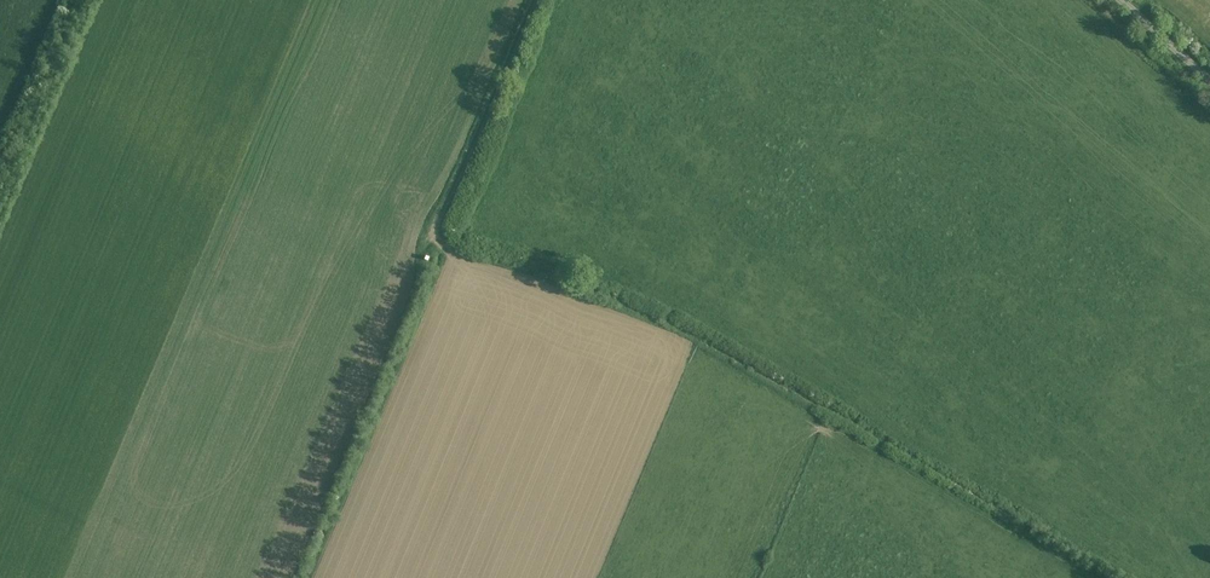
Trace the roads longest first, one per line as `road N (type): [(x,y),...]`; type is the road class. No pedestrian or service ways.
road 1 (unclassified): [(1209,80),(1120,0)]

